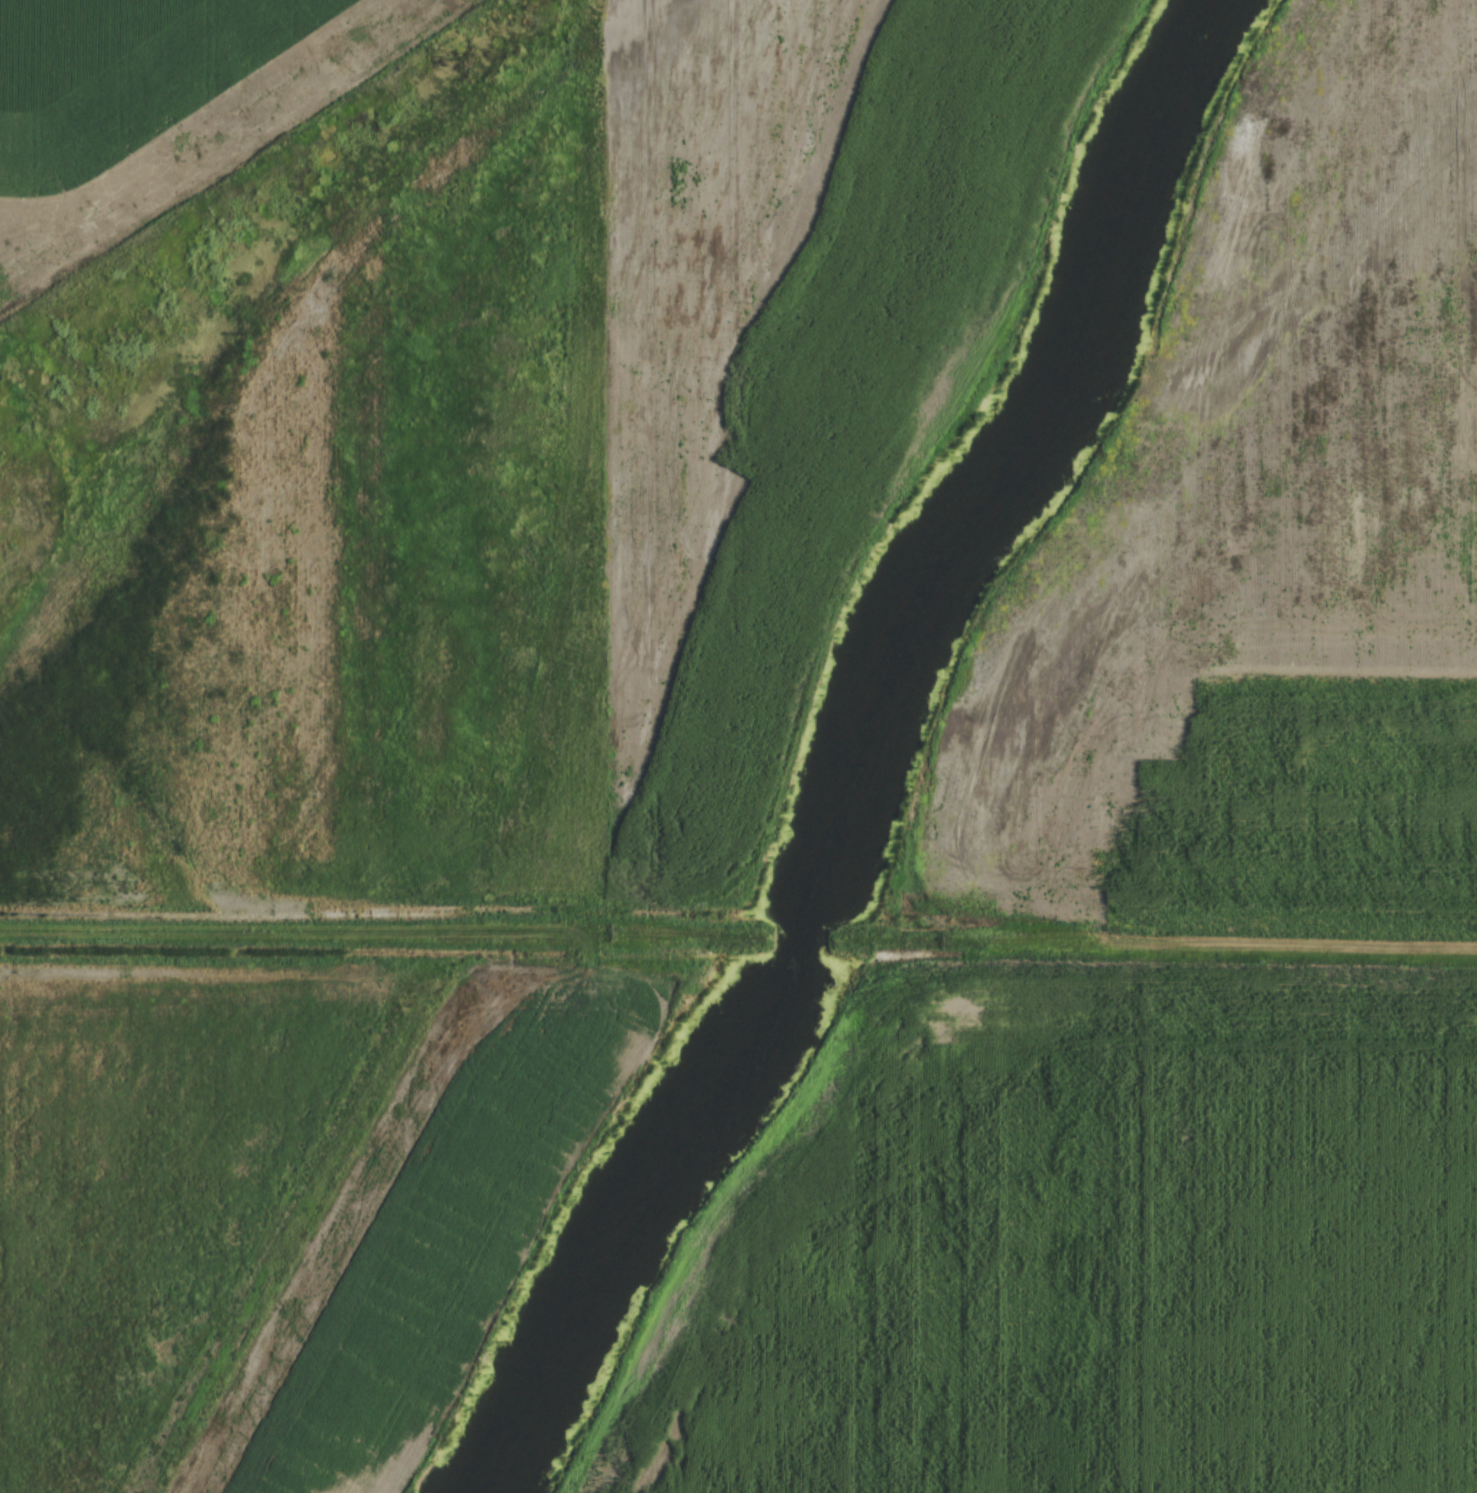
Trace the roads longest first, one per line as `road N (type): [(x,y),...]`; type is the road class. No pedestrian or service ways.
road 1 (residential): [(780,940),(0,935)]
road 2 (residential): [(1476,947),(818,940)]

